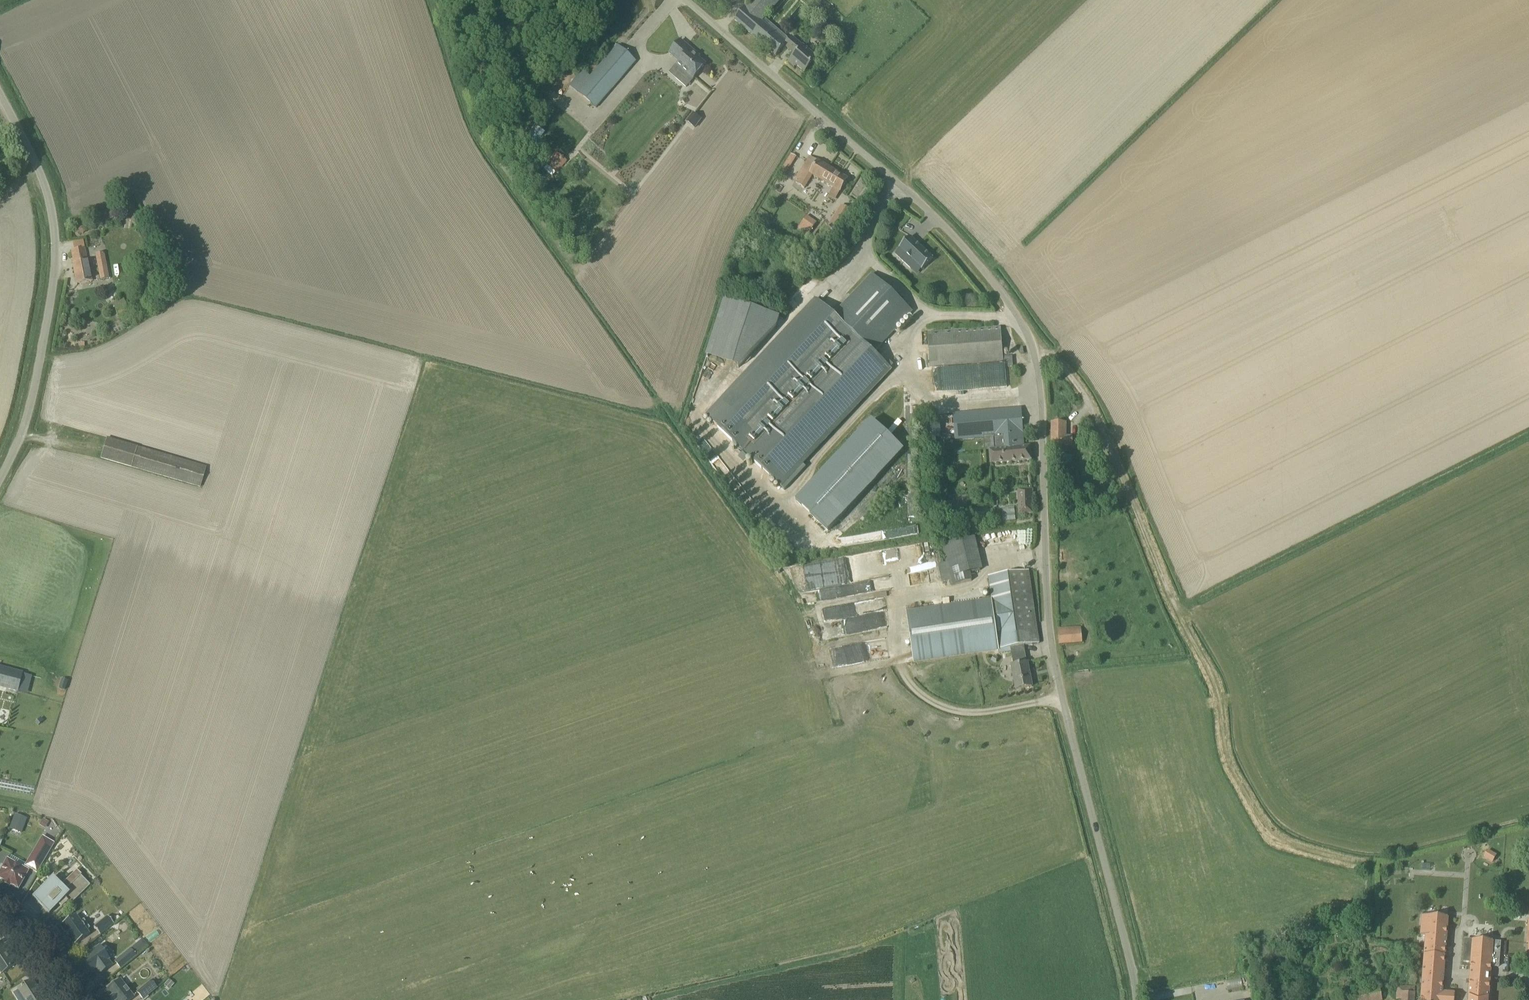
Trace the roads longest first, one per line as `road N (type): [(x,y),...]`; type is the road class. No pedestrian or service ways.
road 1 (unclassified): [(1134,999),(1062,698),(1049,619),(1042,403),(1024,327),(955,235),(680,0)]
road 2 (track): [(1037,359),(1054,356),(1090,405),(1216,686),(1227,756),(1264,823),(1293,845),(1365,864)]
road 3 (unclassified): [(0,478),(29,406),(56,255),(36,165),(0,96)]

